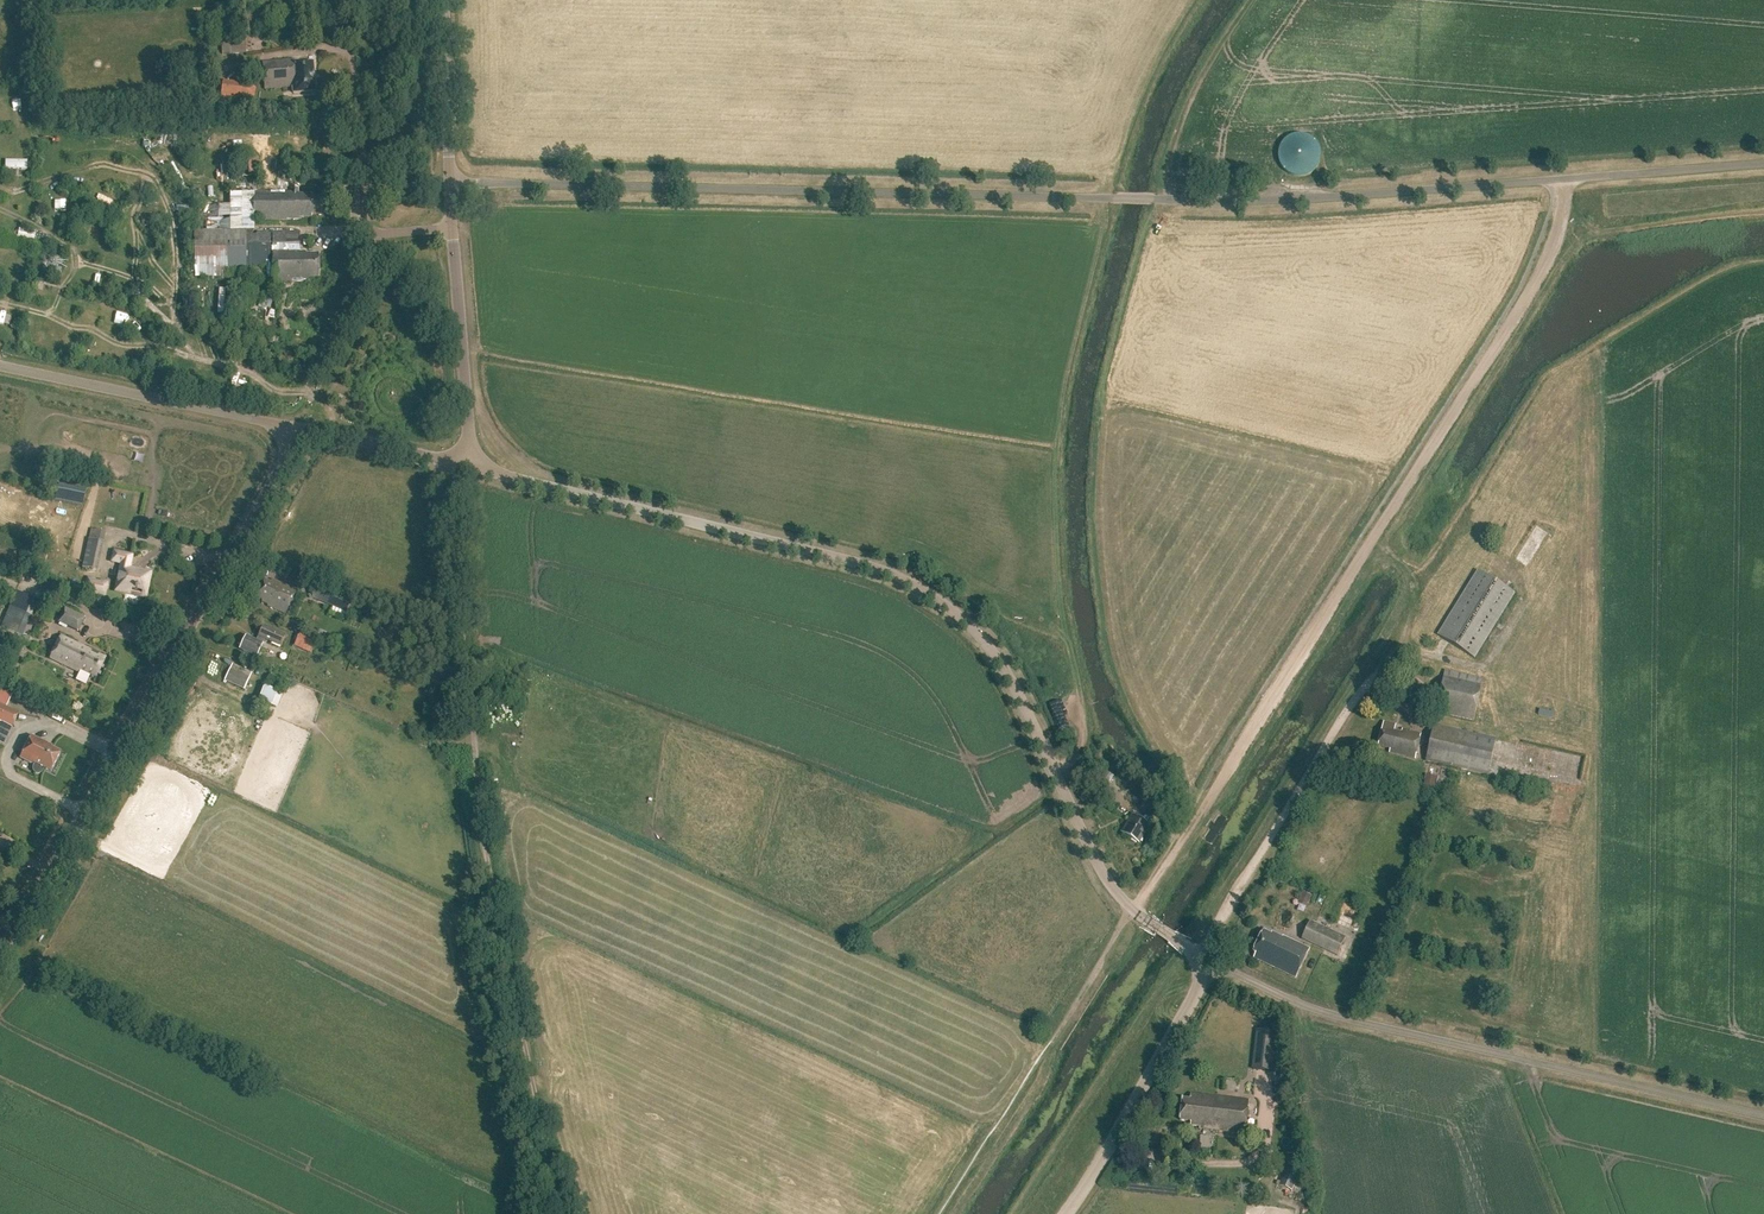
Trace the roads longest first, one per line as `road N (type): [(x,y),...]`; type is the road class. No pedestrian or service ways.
road 1 (unclassified): [(1763,163),(1314,197),(452,183)]
road 2 (tertiary): [(1199,961),(1133,913),(1107,881),(1005,671),(940,602),(862,563),(472,466)]
road 3 (track): [(1561,178),(1554,233),(1533,284),(1133,913)]
road 4 (track): [(563,1213),(485,845),(444,461)]
road 5 (tertiary): [(0,952),(307,428)]
road 6 (track): [(21,954),(299,470),(307,428)]
road 7 (unclassified): [(1763,1114),(1406,1031),(1199,961)]
road 8 (track): [(1199,961),(1366,682),(1398,651),(1411,615)]
road 9 (tertiary): [(307,428),(0,363)]
road 10 (tertiary): [(1065,1213),(1200,982),(1199,961)]
road 11 (track): [(361,167),(286,130),(219,129),(211,178),(202,180),(174,156),(149,159)]
road 12 (tertiary): [(472,466),(453,230)]
road 13 (track): [(432,231),(307,428)]
road 14 (track): [(1168,199),(1173,129),(1246,0)]
road 15 (track): [(1111,198),(1145,83),(1195,0)]
road 16 (tertiary): [(452,183),(444,0)]
road 17 (tertiary): [(472,466),(307,428)]

